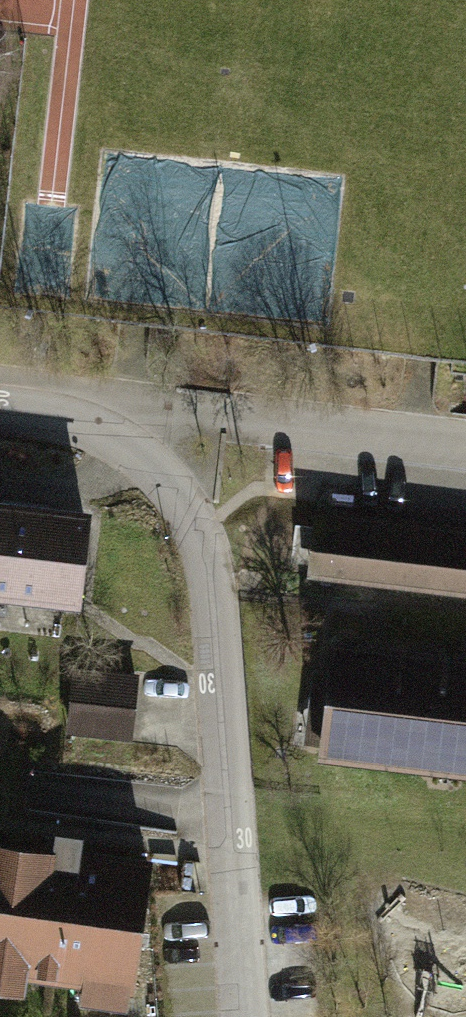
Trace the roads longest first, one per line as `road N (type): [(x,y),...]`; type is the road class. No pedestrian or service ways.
road 1 (residential): [(81,408),(164,477),(206,552),(246,1016)]
road 2 (residential): [(81,408),(465,453)]

